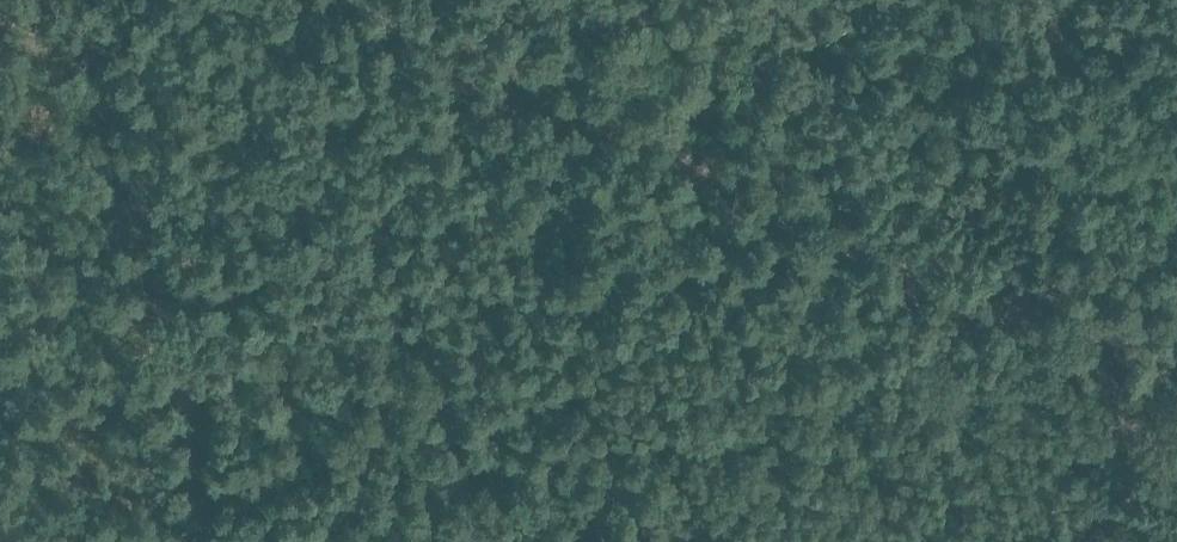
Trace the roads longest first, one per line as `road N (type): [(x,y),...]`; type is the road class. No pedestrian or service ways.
road 1 (track): [(364,0),(1081,350),(1117,397),(1136,457),(1068,541)]

